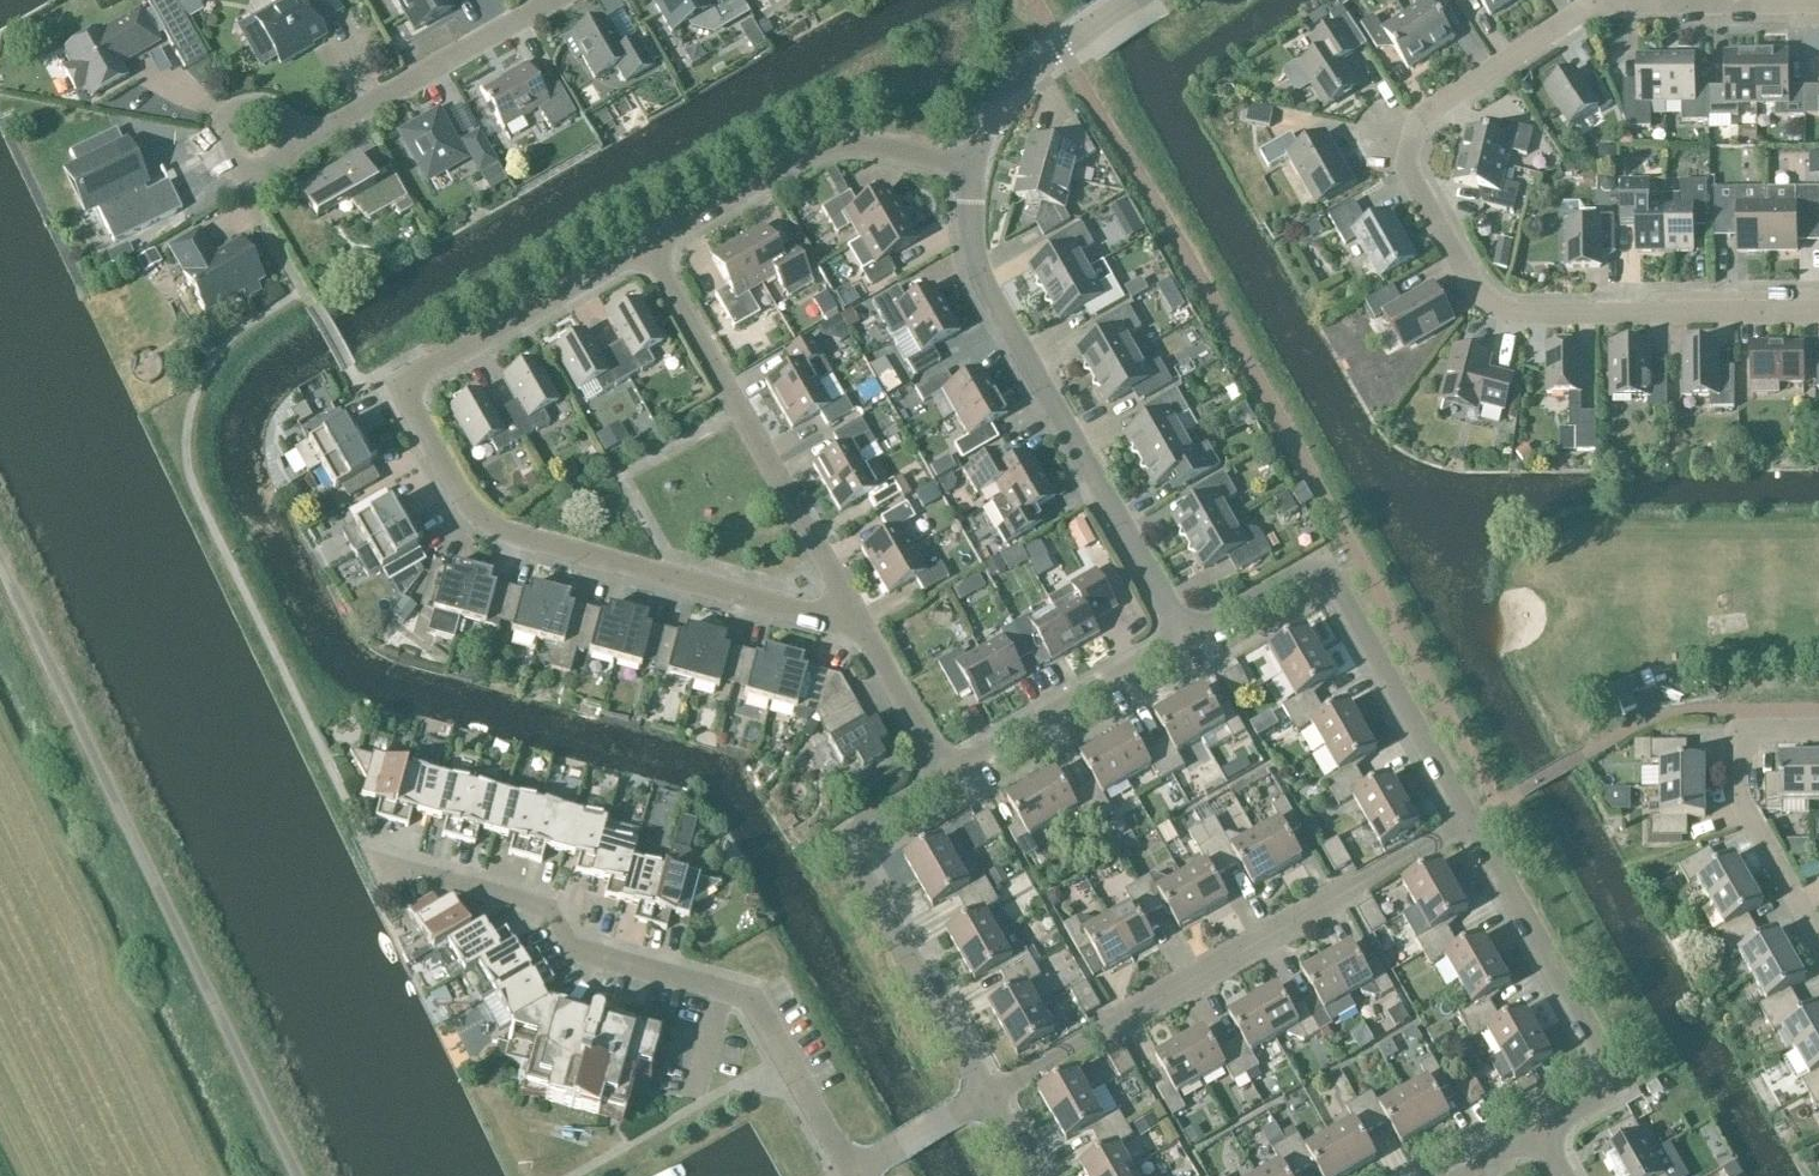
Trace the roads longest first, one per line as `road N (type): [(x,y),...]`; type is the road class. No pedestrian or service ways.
road 1 (residential): [(1818,6),(1599,7),(1421,125),(1410,175),(1479,294),(1500,309),(1530,316),(1818,309)]
road 2 (residential): [(861,628),(507,536),(478,521),(453,493),(403,392),(652,246)]
road 3 (residential): [(990,1098),(1468,825)]
road 4 (residential): [(1185,641),(973,261),(970,176)]
road 5 (residential): [(1185,641),(1323,563),(1468,825)]
road 6 (residential): [(861,628),(652,246)]
road 7 (residential): [(990,1098),(854,861),(859,830),(949,777)]
road 8 (residential): [(1468,825),(1615,1090),(1545,1134)]
road 9 (residential): [(720,992),(572,954),(549,910),(386,871)]
road 10 (residential): [(652,246),(825,149),(876,147),(970,176)]
road 11 (residential): [(1818,730),(1741,732),(1742,809),(1818,942)]
road 12 (residential): [(546,0),(305,137)]
road 13 (residential): [(949,777),(1185,641)]
road 14 (residential): [(970,176),(1006,96),(1144,0)]
road 15 (residential): [(853,1175),(753,1001),(720,992)]
road 16 (residential): [(305,137),(257,176),(222,157),(222,122),(233,109),(263,108),(296,128)]
road 17 (residential): [(949,777),(861,628)]
road 18 (residential): [(857,1175),(990,1098)]

